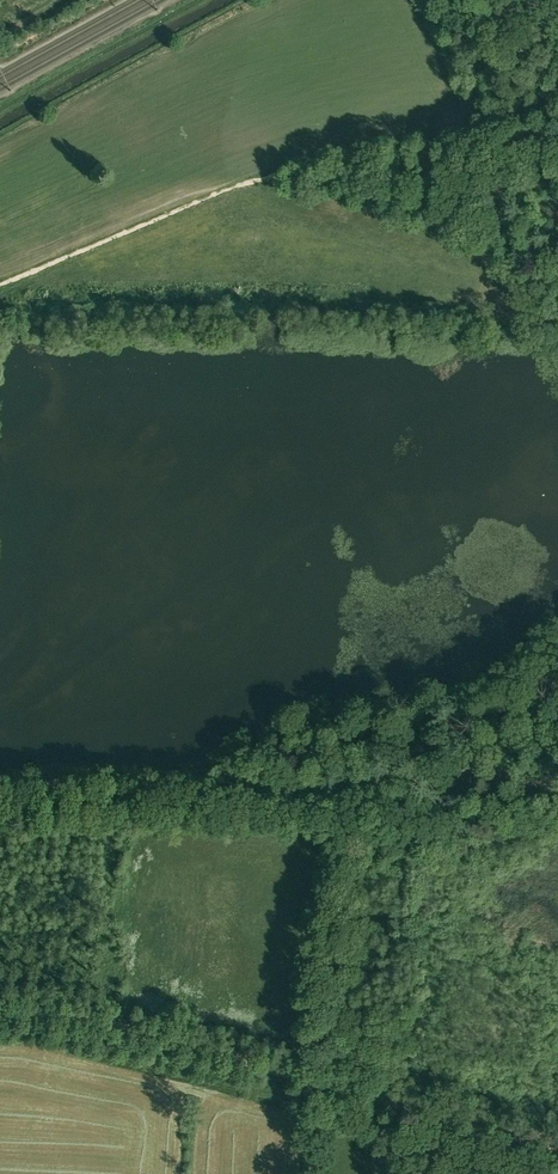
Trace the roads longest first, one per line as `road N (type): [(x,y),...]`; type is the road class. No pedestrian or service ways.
road 1 (track): [(0,284),(224,190),(313,162),(423,144),(557,145)]
road 2 (track): [(0,1014),(78,1017),(478,1123)]
road 3 (track): [(0,776),(172,770),(282,787),(380,774)]
road 4 (track): [(557,786),(439,765),(380,774)]

